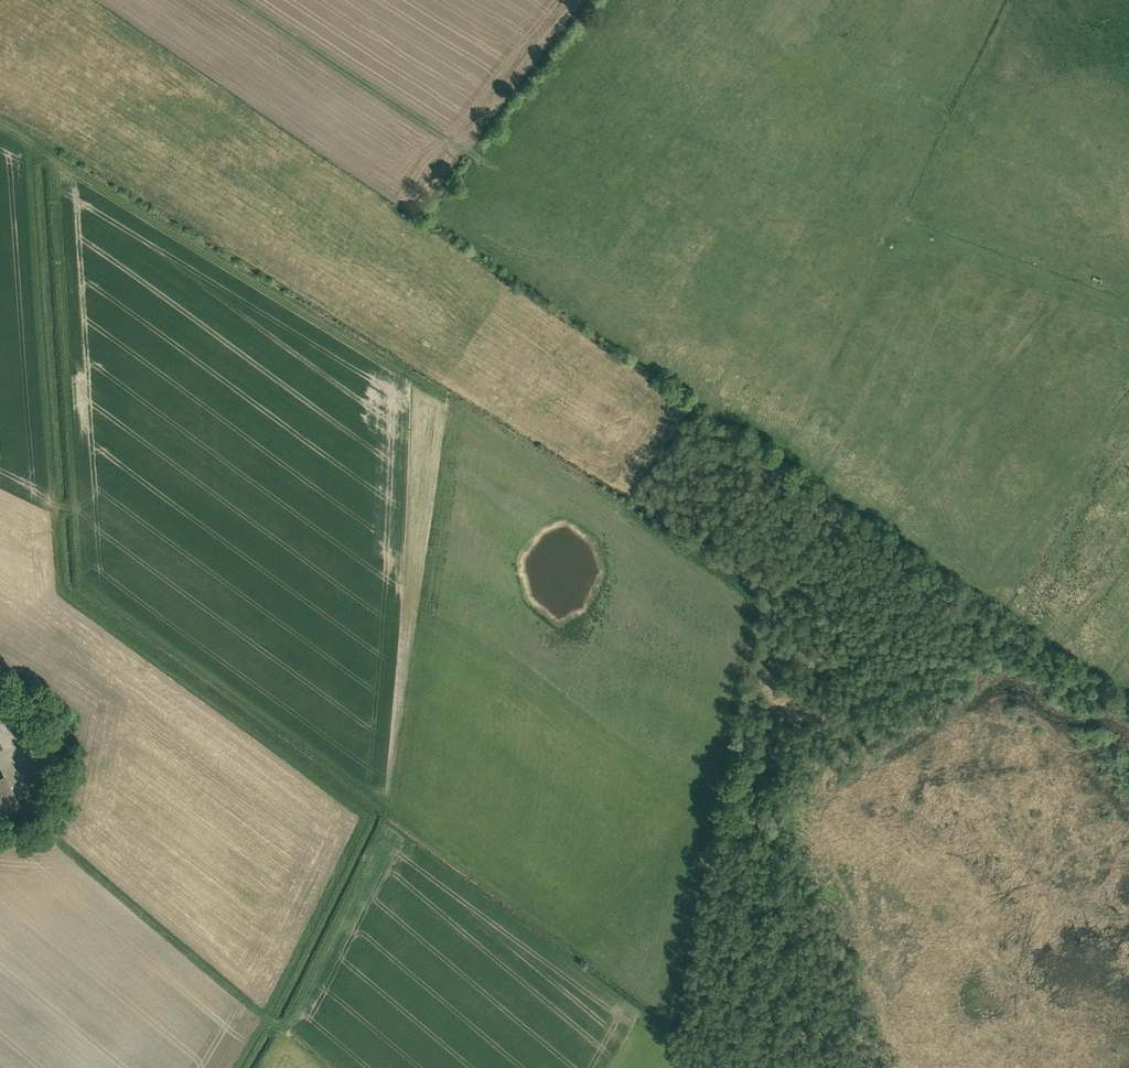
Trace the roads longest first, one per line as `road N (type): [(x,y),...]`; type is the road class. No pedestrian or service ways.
road 1 (track): [(489,155),(256,0)]

